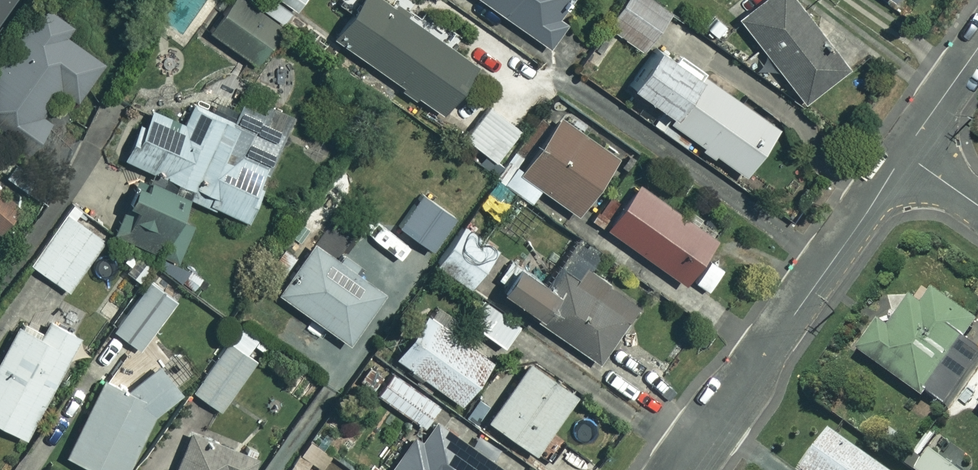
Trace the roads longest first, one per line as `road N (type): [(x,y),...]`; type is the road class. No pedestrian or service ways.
road 1 (residential): [(903,154),(683,469)]
road 2 (residential): [(977,48),(903,154)]

